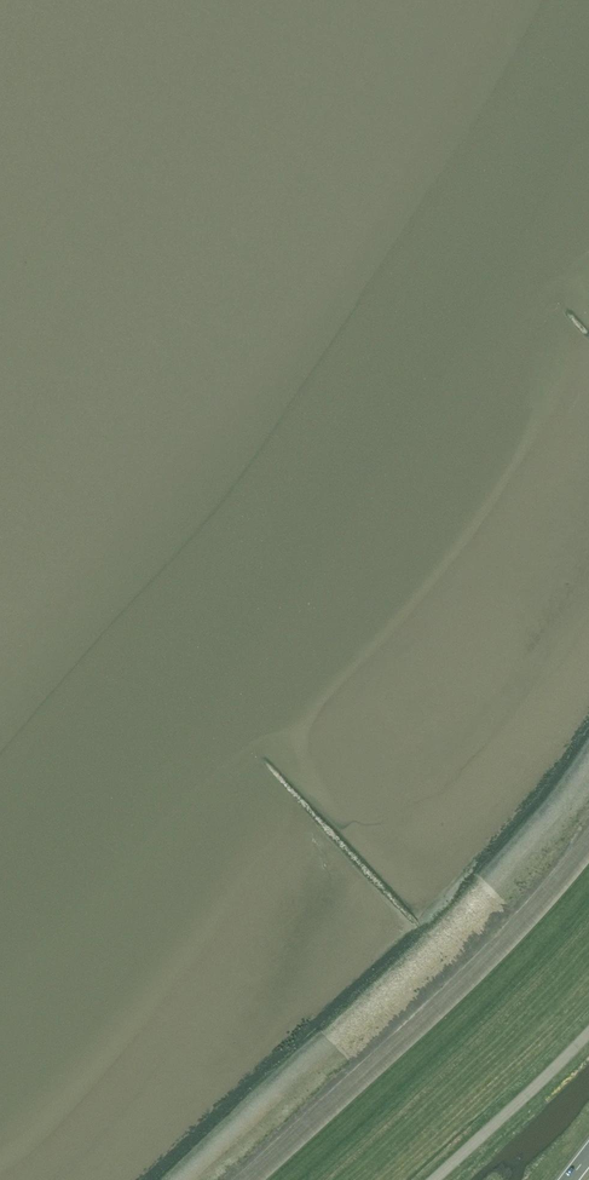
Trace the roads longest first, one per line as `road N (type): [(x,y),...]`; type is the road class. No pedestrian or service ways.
road 1 (unclassified): [(435,1179),(588,1034)]

